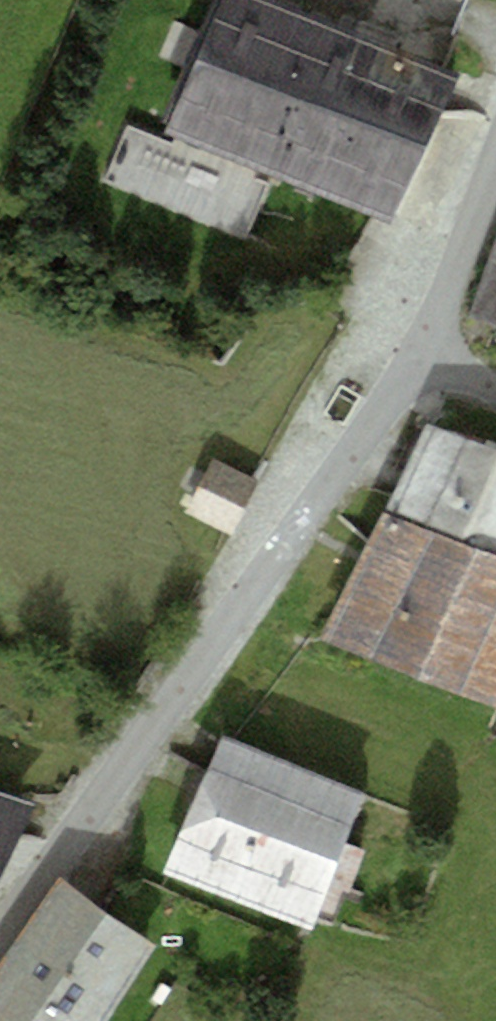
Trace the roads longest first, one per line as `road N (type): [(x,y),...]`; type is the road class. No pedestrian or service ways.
road 1 (residential): [(0,935),(422,352)]
road 2 (residential): [(422,352),(495,164)]

